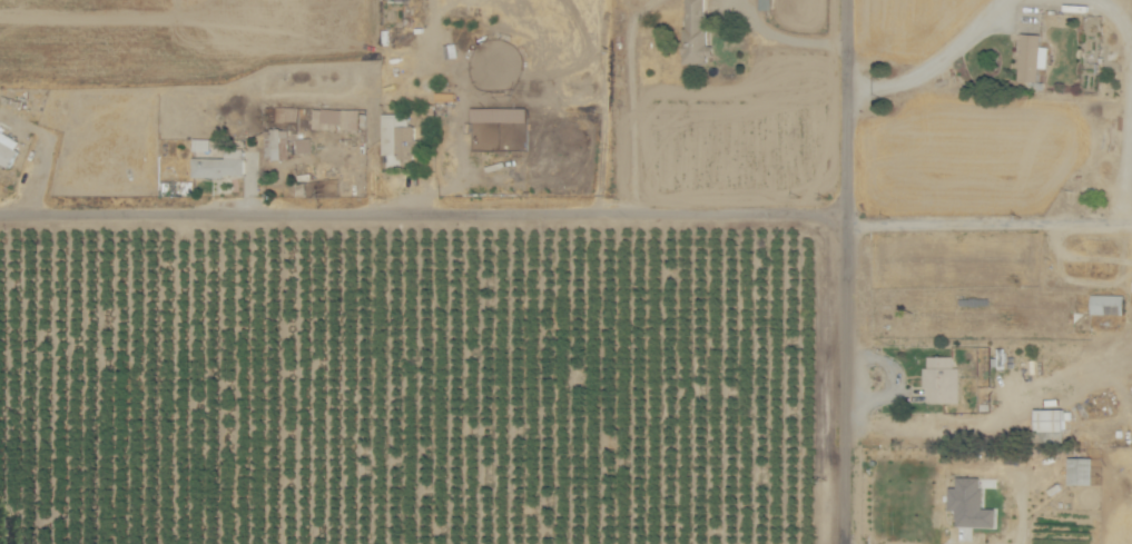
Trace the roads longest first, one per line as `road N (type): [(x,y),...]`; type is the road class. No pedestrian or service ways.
road 1 (residential): [(0,211),(848,226)]
road 2 (residential): [(846,543),(852,0)]
road 3 (residential): [(1131,221),(848,226)]

